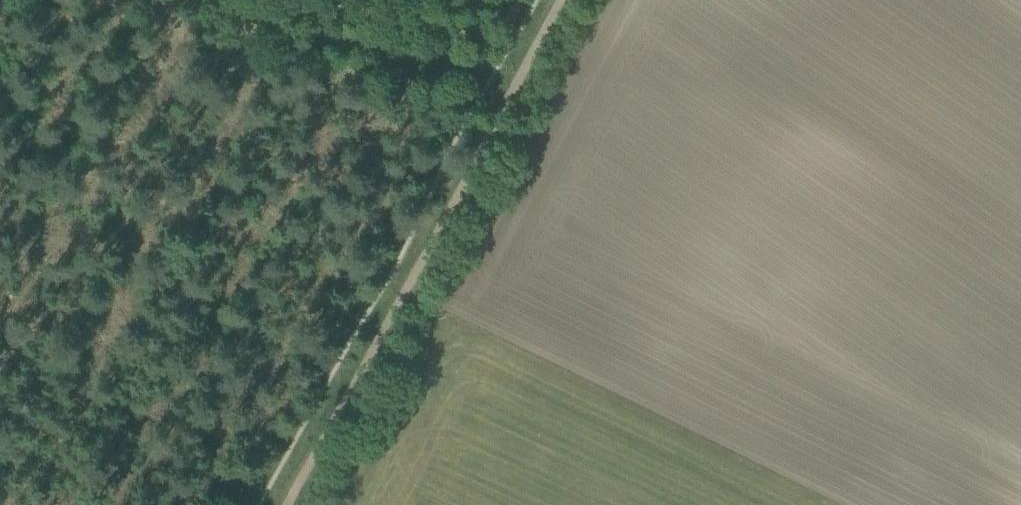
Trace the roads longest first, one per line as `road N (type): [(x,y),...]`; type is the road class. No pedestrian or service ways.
road 1 (track): [(288,504),(554,0)]

